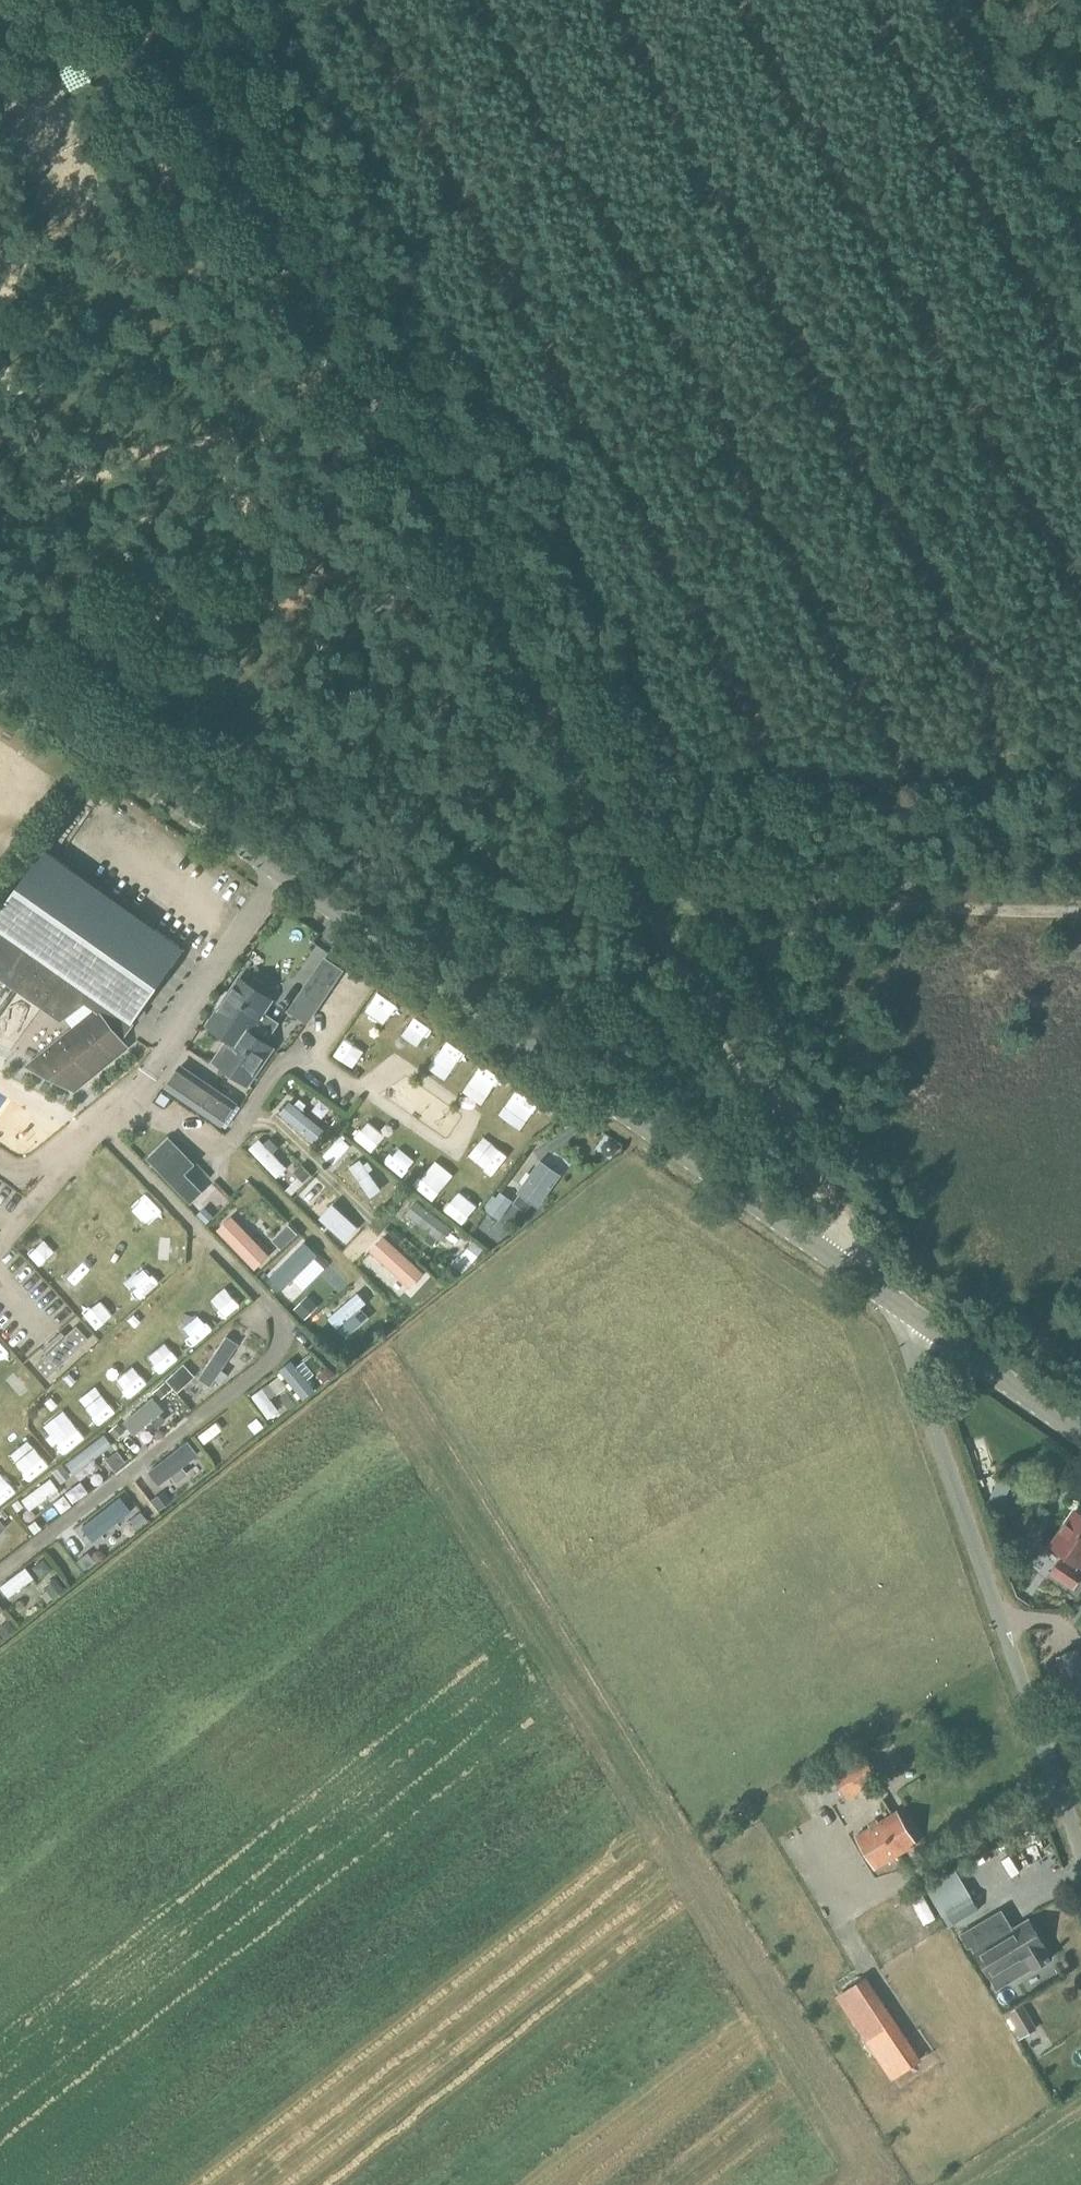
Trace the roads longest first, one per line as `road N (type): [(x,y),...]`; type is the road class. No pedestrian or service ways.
road 1 (tertiary): [(892,1298),(0,675)]
road 2 (track): [(181,61),(525,649),(664,908)]
road 3 (unclassified): [(1080,1842),(892,1298)]
road 4 (track): [(877,1286),(664,908)]
road 5 (track): [(664,908),(1080,911)]
road 6 (track): [(1080,229),(943,0)]
road 7 (tertiary): [(1080,1432),(892,1298)]
road 8 (track): [(312,0),(181,61)]

